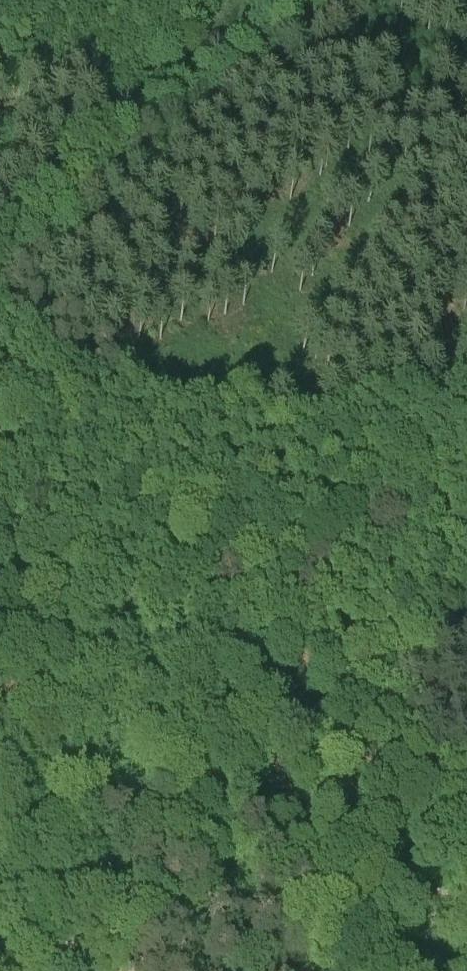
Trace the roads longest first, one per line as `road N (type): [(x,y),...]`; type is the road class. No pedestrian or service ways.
road 1 (track): [(466,906),(406,889),(351,861),(213,675),(140,607),(0,518)]
road 2 (track): [(0,380),(55,396),(281,422),(331,418),(466,383)]
road 3 (track): [(0,227),(116,117),(279,0)]

